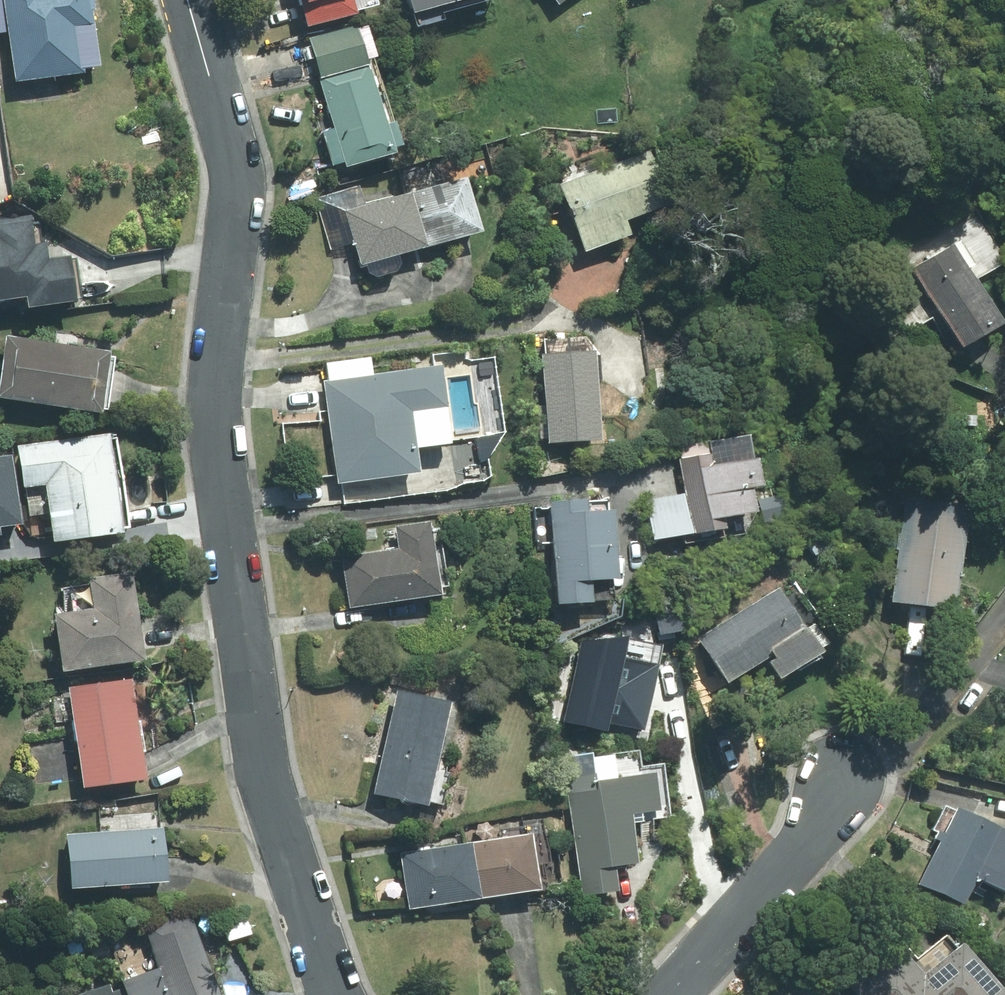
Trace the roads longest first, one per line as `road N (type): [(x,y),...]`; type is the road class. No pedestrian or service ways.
road 1 (residential): [(333,994),(258,764),(213,415),(232,169),(189,0)]
road 2 (residential): [(852,767),(668,994)]

